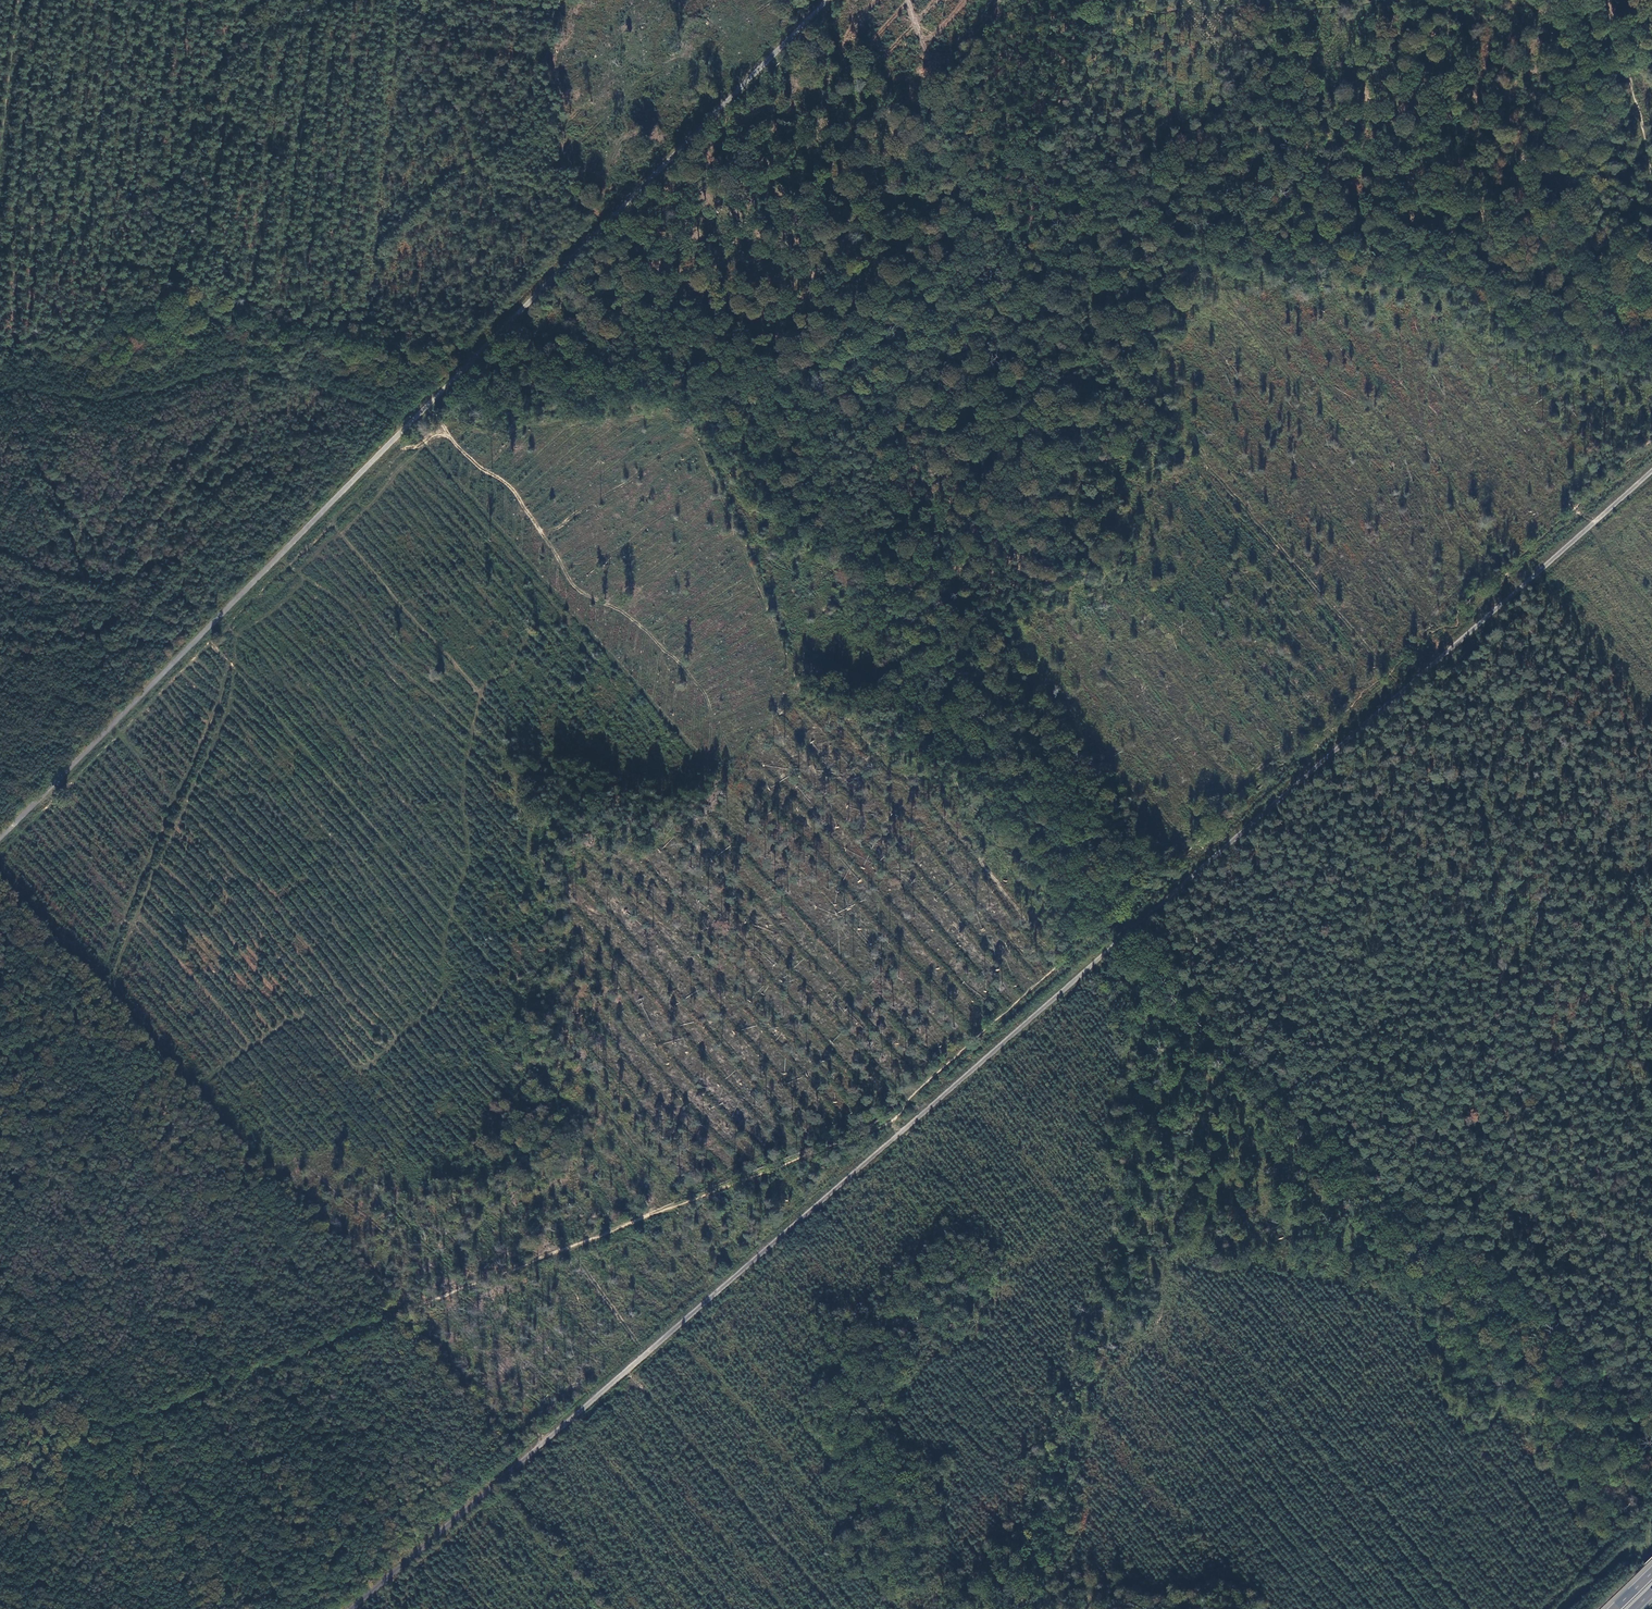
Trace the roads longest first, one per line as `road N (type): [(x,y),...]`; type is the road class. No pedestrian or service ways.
road 1 (track): [(902,1132),(1651,471)]
road 2 (track): [(352,1608),(902,1132)]
road 3 (track): [(431,404),(0,841)]
road 4 (track): [(827,0),(474,361)]

